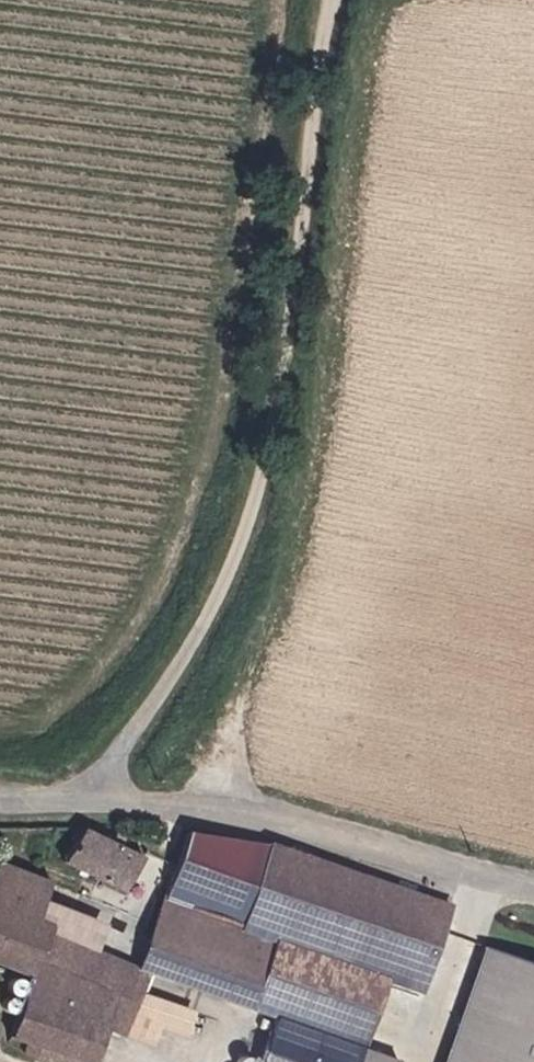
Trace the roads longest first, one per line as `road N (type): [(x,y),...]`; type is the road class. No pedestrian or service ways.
road 1 (unclassified): [(82,806),(151,721),(236,581),(280,443),(340,0)]
road 2 (track): [(279,0),(216,436),(165,581),(84,693),(42,727),(0,733)]
road 3 (unclassified): [(82,806),(277,819),(533,884)]

